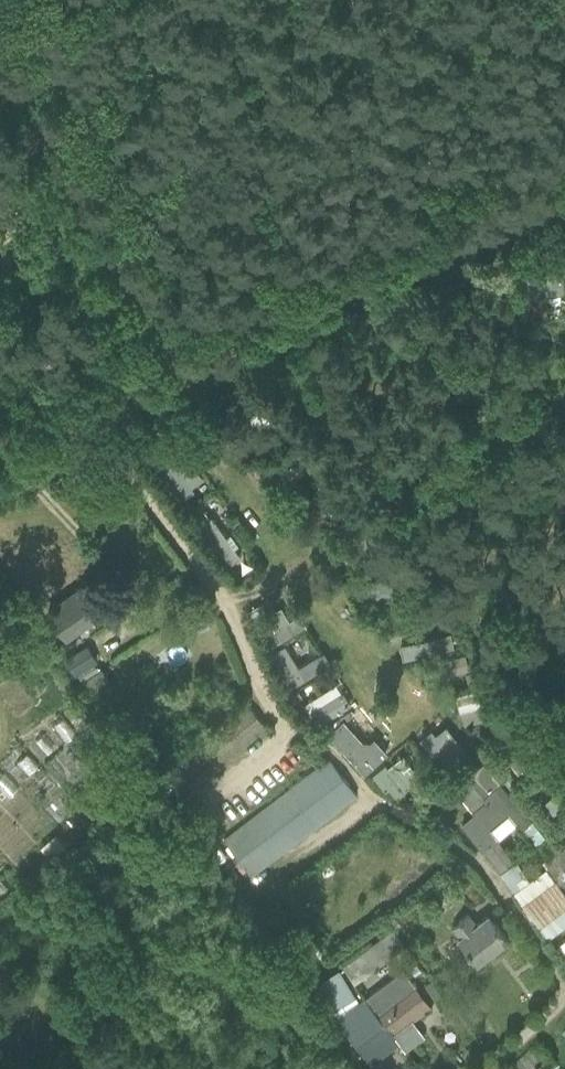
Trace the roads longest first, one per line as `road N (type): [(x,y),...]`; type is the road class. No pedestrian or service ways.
road 1 (track): [(71,447),(564,183)]
road 2 (track): [(203,373),(86,208),(0,56)]

